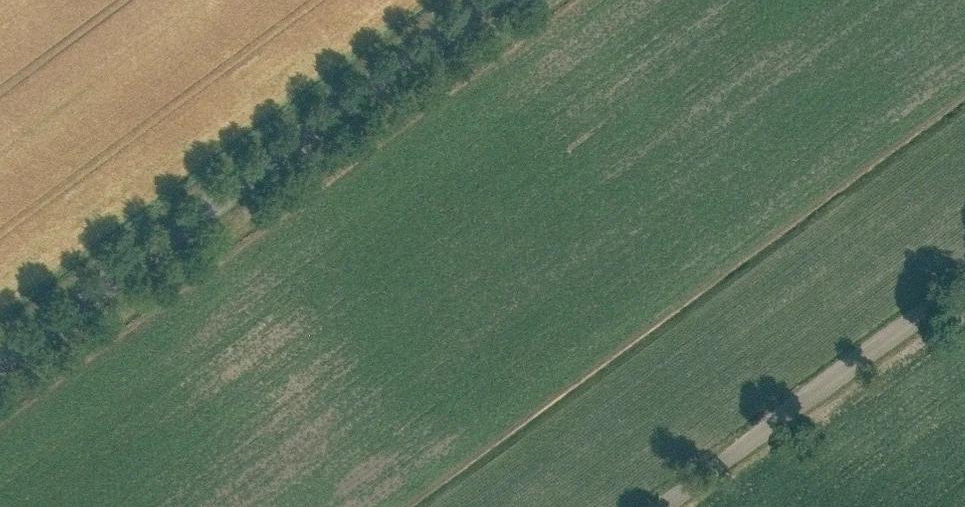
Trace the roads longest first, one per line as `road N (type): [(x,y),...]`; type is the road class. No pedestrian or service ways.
road 1 (tertiary): [(0,362),(485,0)]
road 2 (unclassified): [(662,506),(964,283)]

